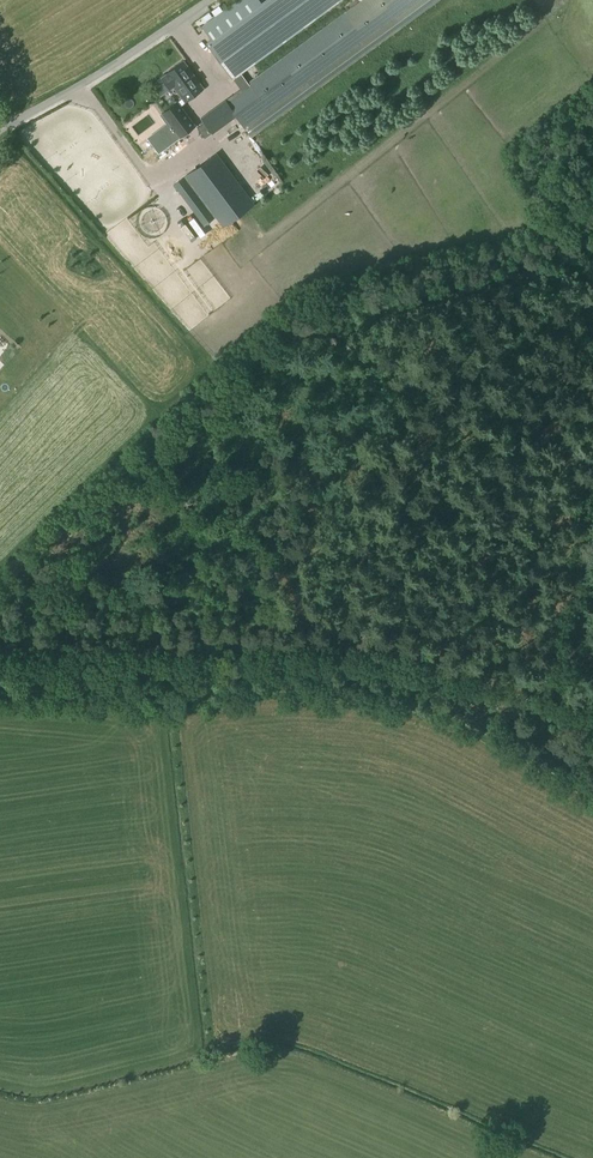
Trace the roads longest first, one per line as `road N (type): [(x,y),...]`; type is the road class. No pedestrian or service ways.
road 1 (track): [(592,701),(335,646),(0,651)]
road 2 (unclassified): [(0,128),(210,0)]

